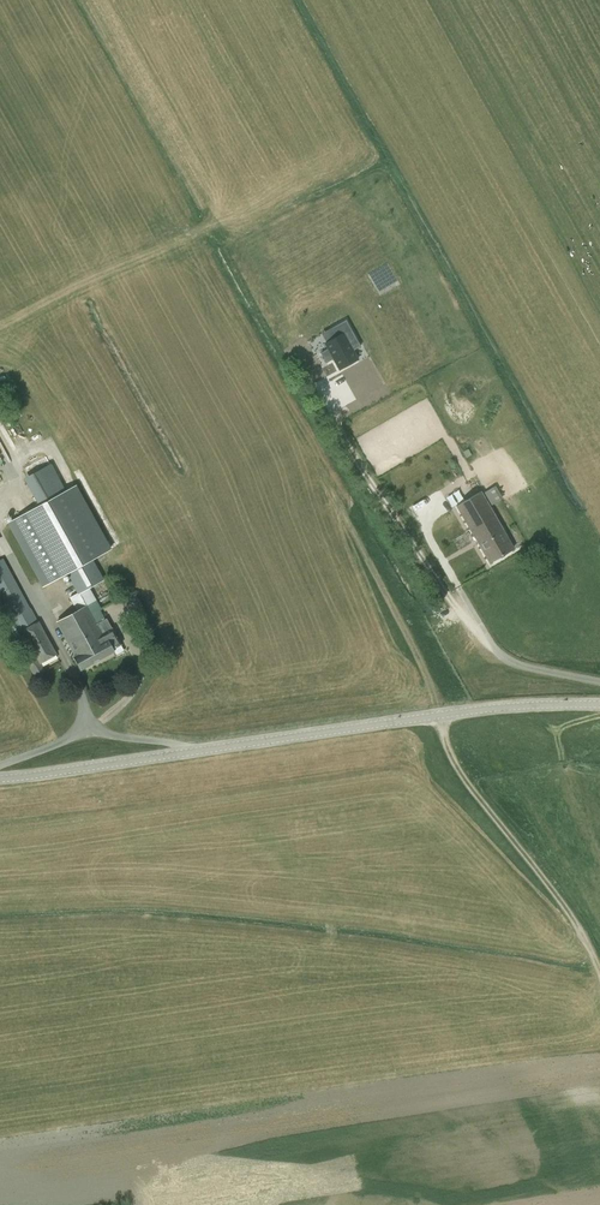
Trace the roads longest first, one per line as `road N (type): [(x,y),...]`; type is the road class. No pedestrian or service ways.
road 1 (tertiary): [(0,780),(494,709),(599,705)]
road 2 (track): [(443,715),(455,764),(578,925)]

